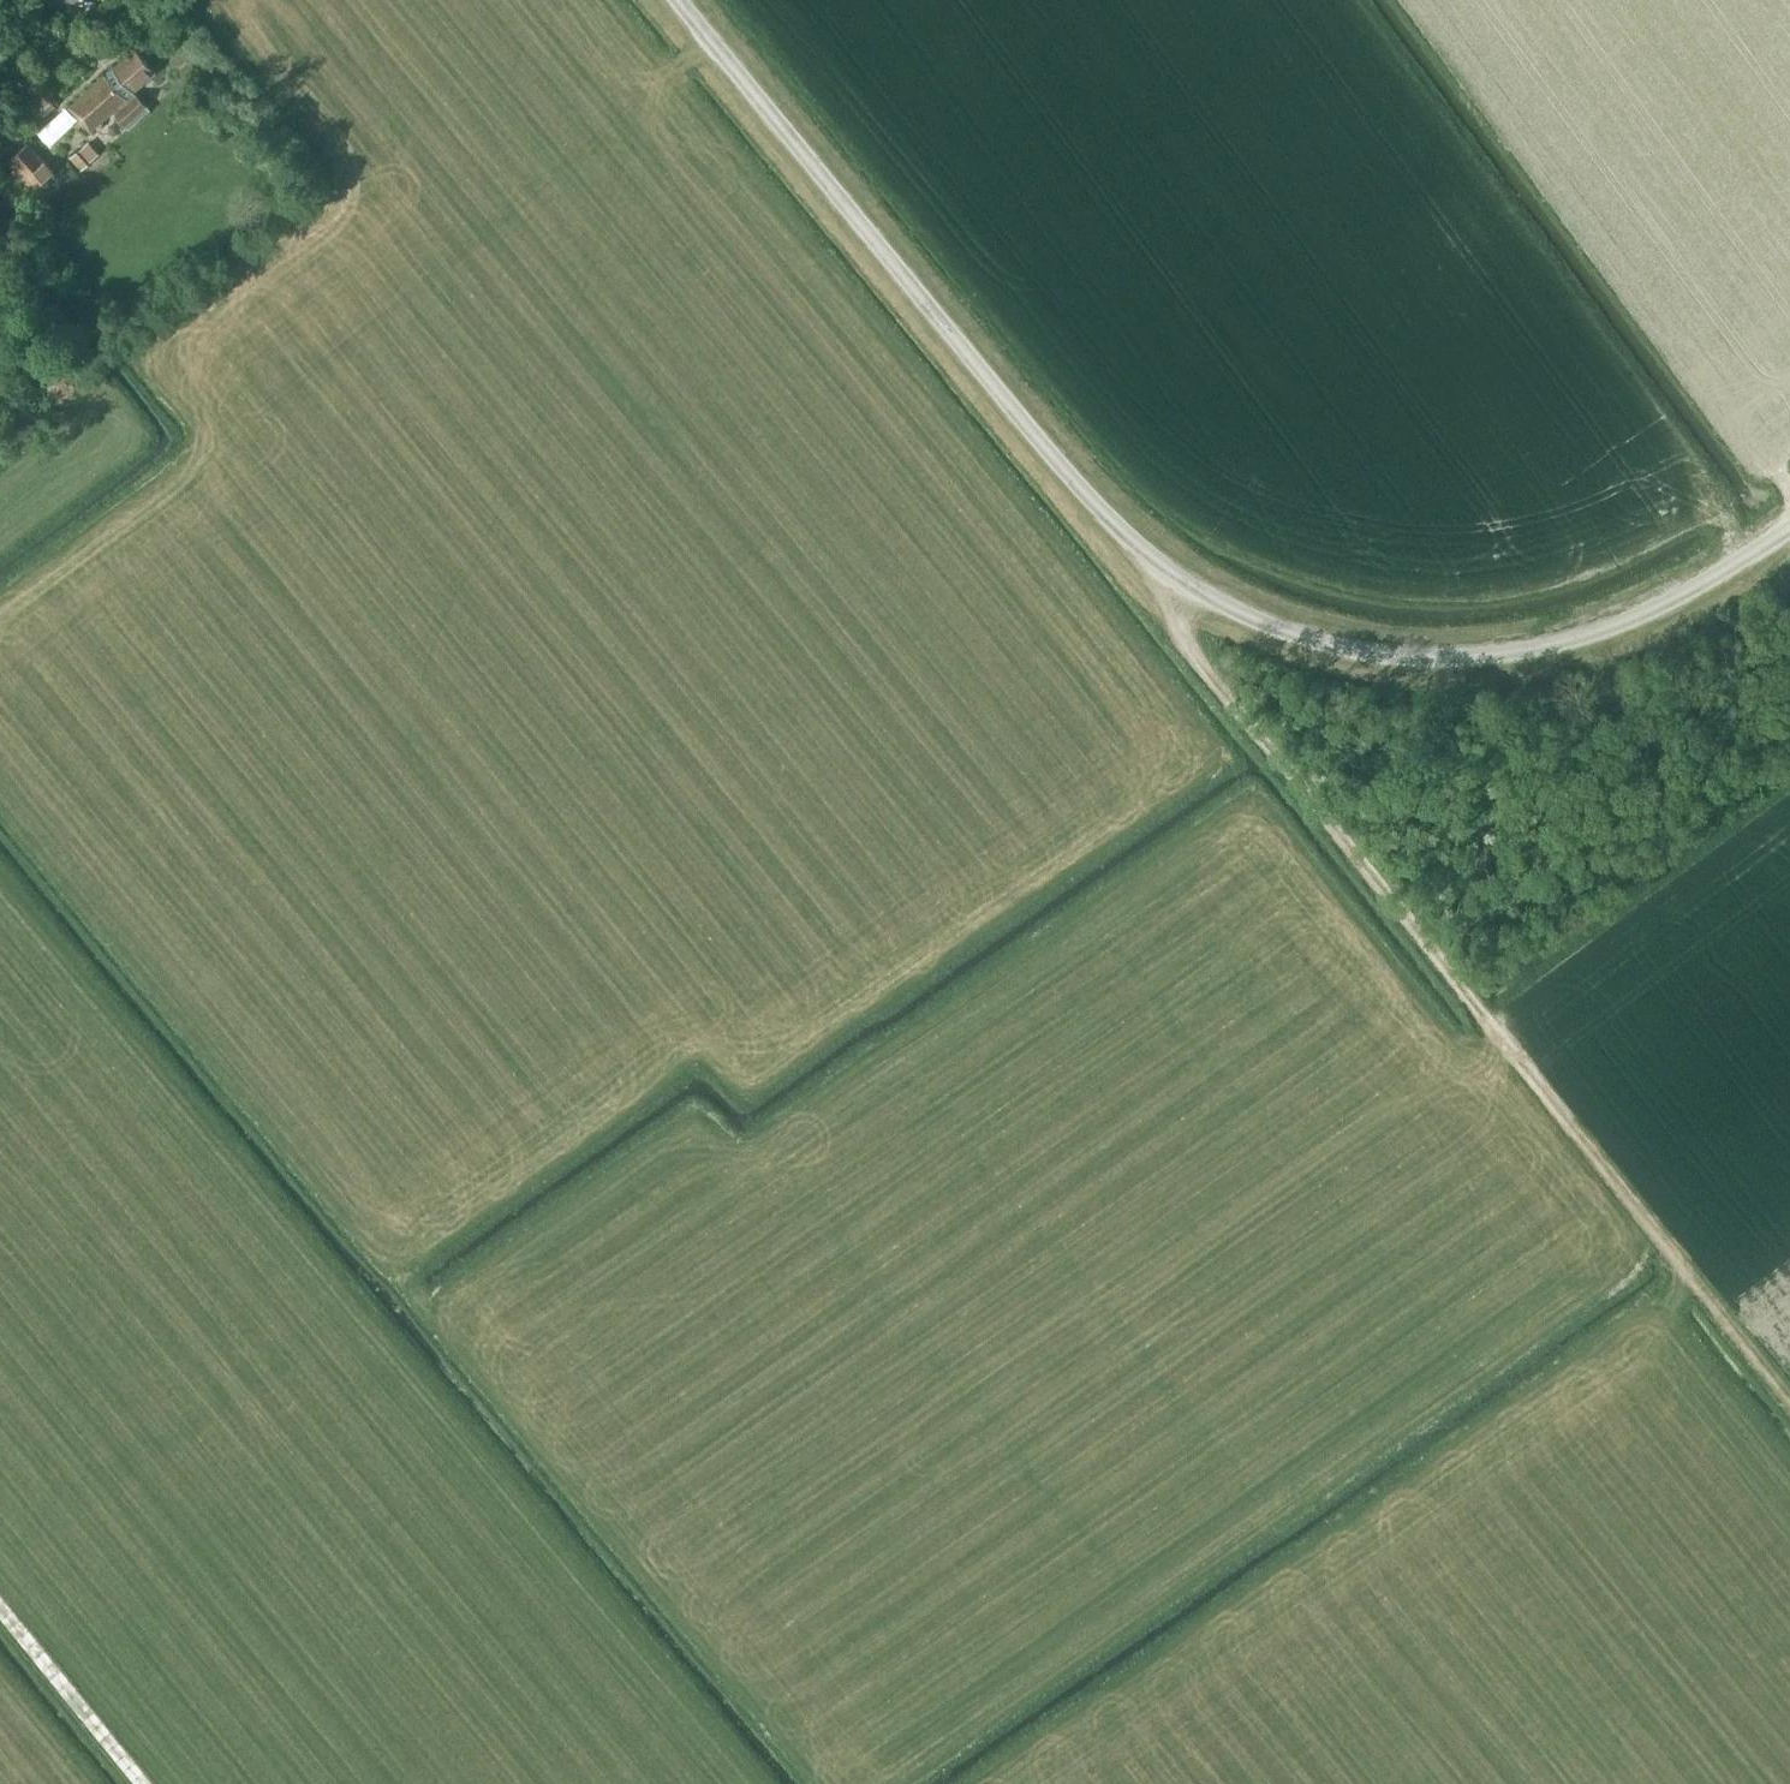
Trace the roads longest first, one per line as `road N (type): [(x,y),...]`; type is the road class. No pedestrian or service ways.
road 1 (unclassified): [(680,0),(988,374),(1135,537),(1253,609),(1386,646),(1524,646),(1654,610),(1789,528)]
road 2 (track): [(1151,549),(1168,623),(1789,1403)]

